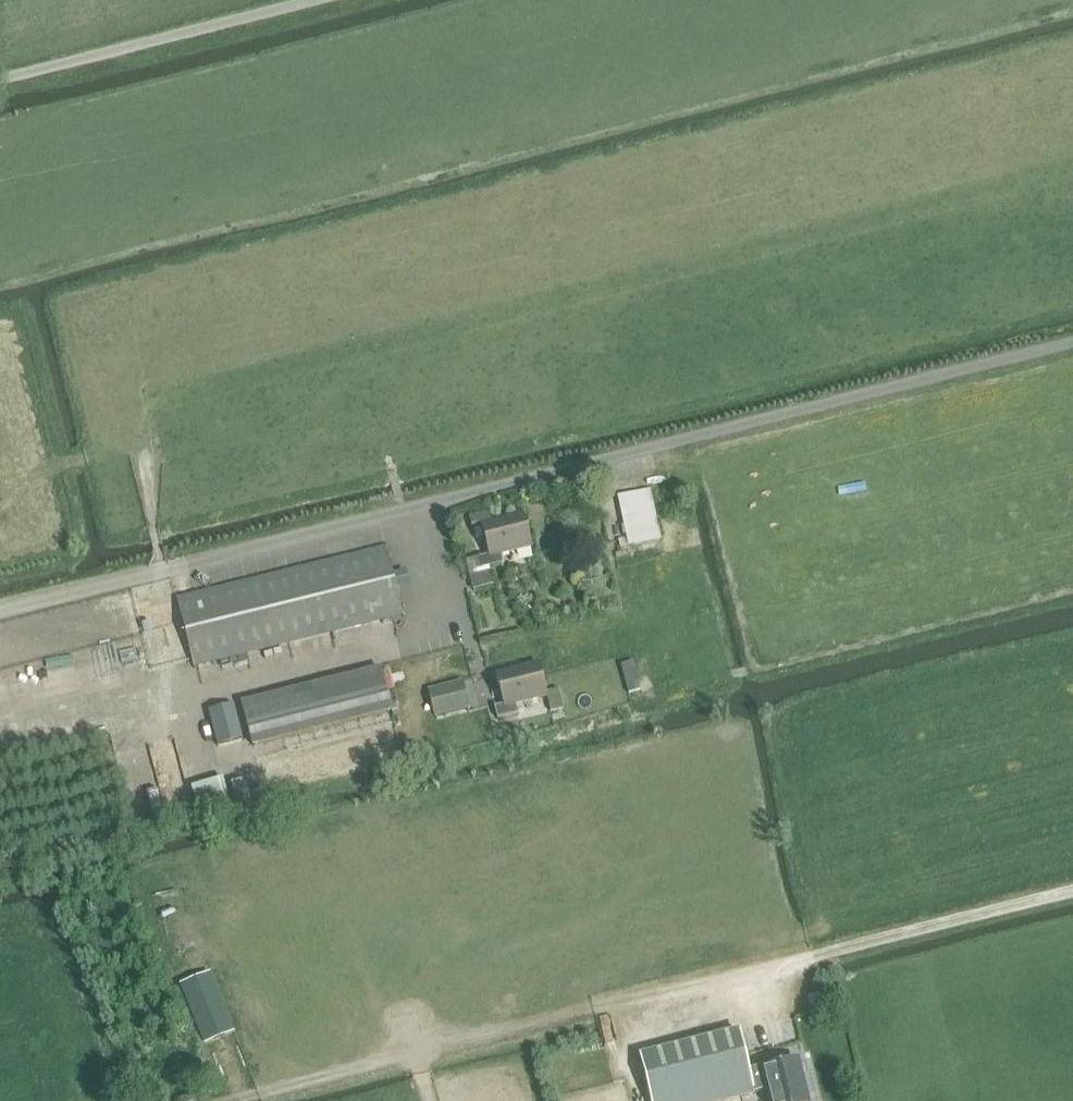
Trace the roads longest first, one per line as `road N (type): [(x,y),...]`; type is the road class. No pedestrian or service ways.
road 1 (track): [(253,1100),(775,970)]
road 2 (track): [(0,612),(413,511)]

